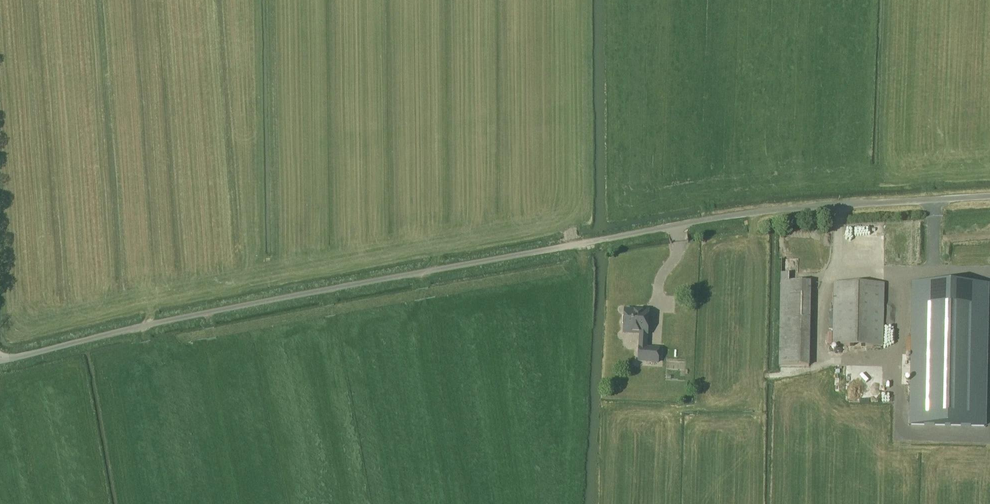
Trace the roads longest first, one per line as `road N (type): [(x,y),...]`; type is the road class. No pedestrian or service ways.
road 1 (unclassified): [(0,360),(640,222),(989,187)]

